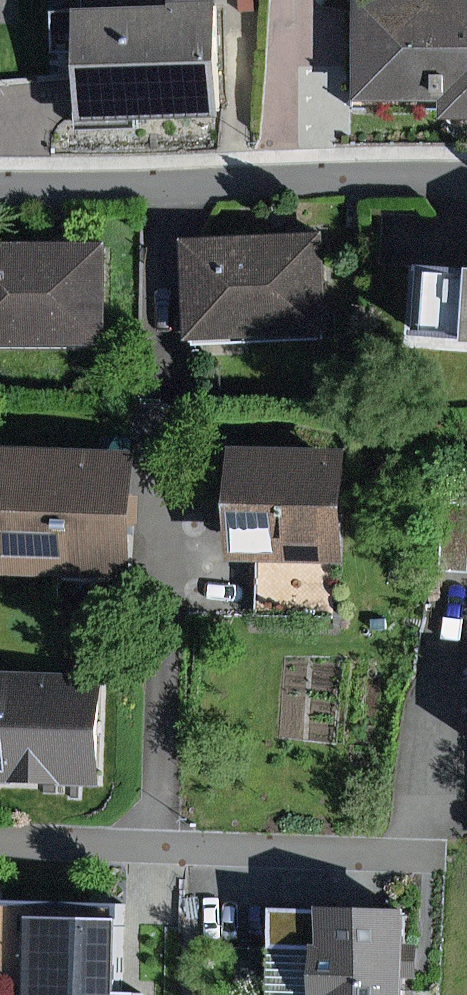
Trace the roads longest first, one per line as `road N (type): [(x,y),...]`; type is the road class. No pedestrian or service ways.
road 1 (residential): [(0,187),(466,180)]

